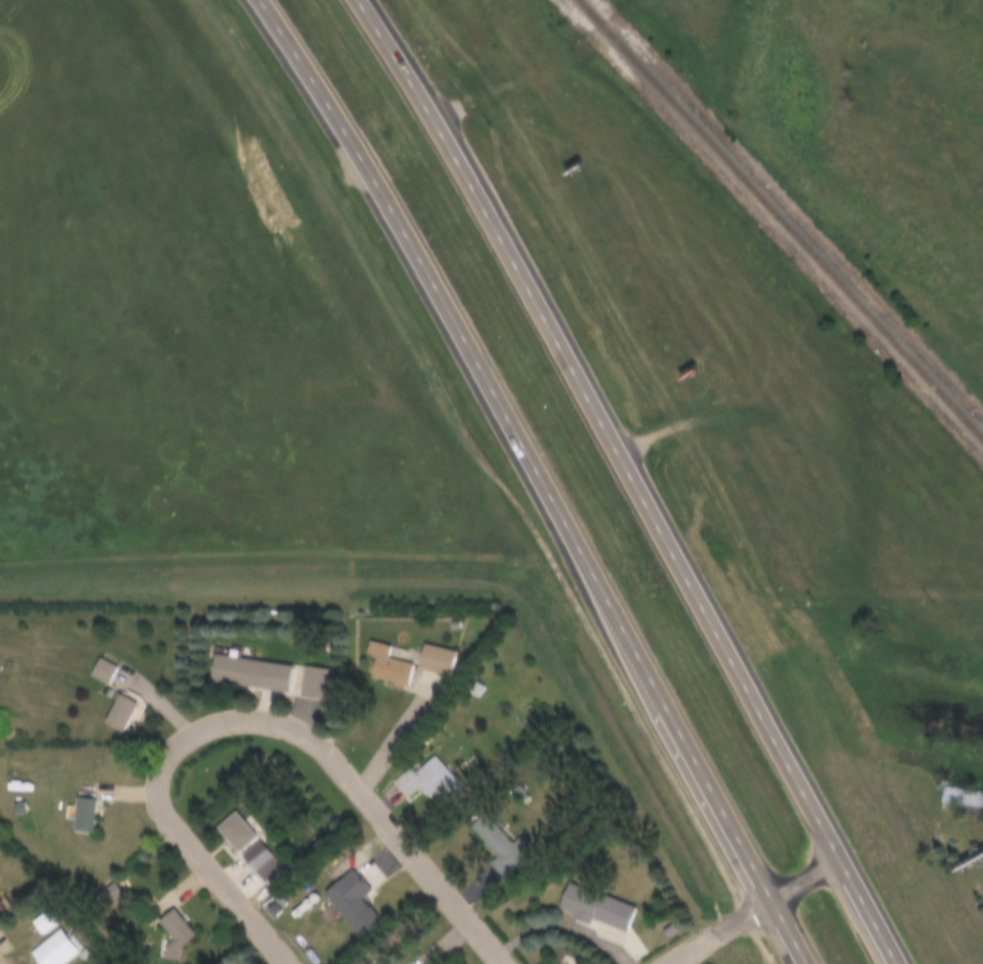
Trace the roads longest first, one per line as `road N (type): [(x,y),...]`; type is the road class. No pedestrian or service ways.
road 1 (primary): [(259,0),(441,293),(820,963)]
road 2 (primary): [(901,963),(475,185),(356,0)]
road 3 (residential): [(506,963),(312,740),(252,720),(203,728),(173,757),(159,791),(166,825),(286,963)]
road 4 (track): [(434,122),(571,60),(633,0)]
road 5 (residential): [(842,853),(660,963)]

